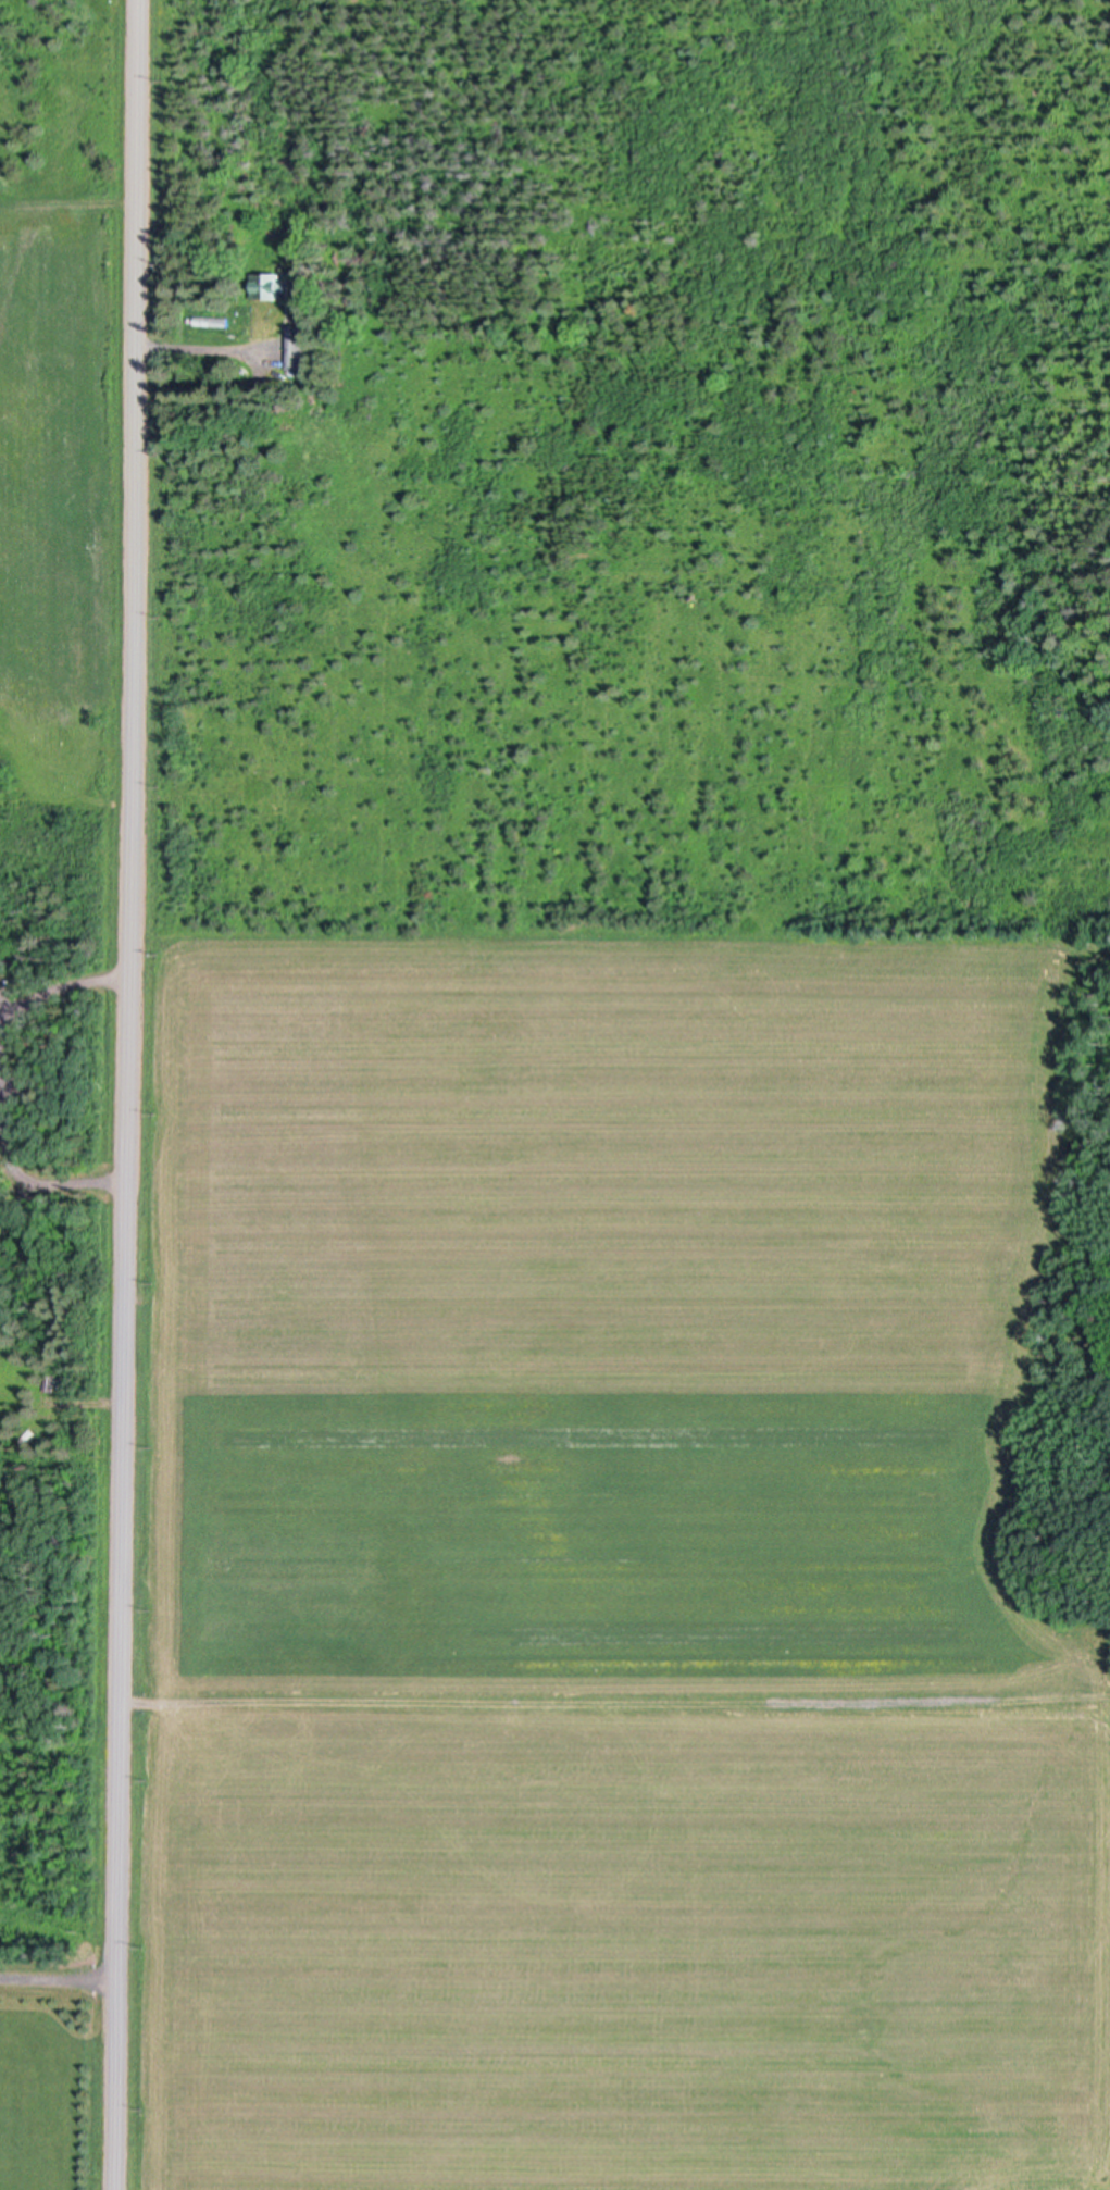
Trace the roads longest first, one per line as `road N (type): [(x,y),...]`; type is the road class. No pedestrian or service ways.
road 1 (residential): [(137,0),(115,2189)]

